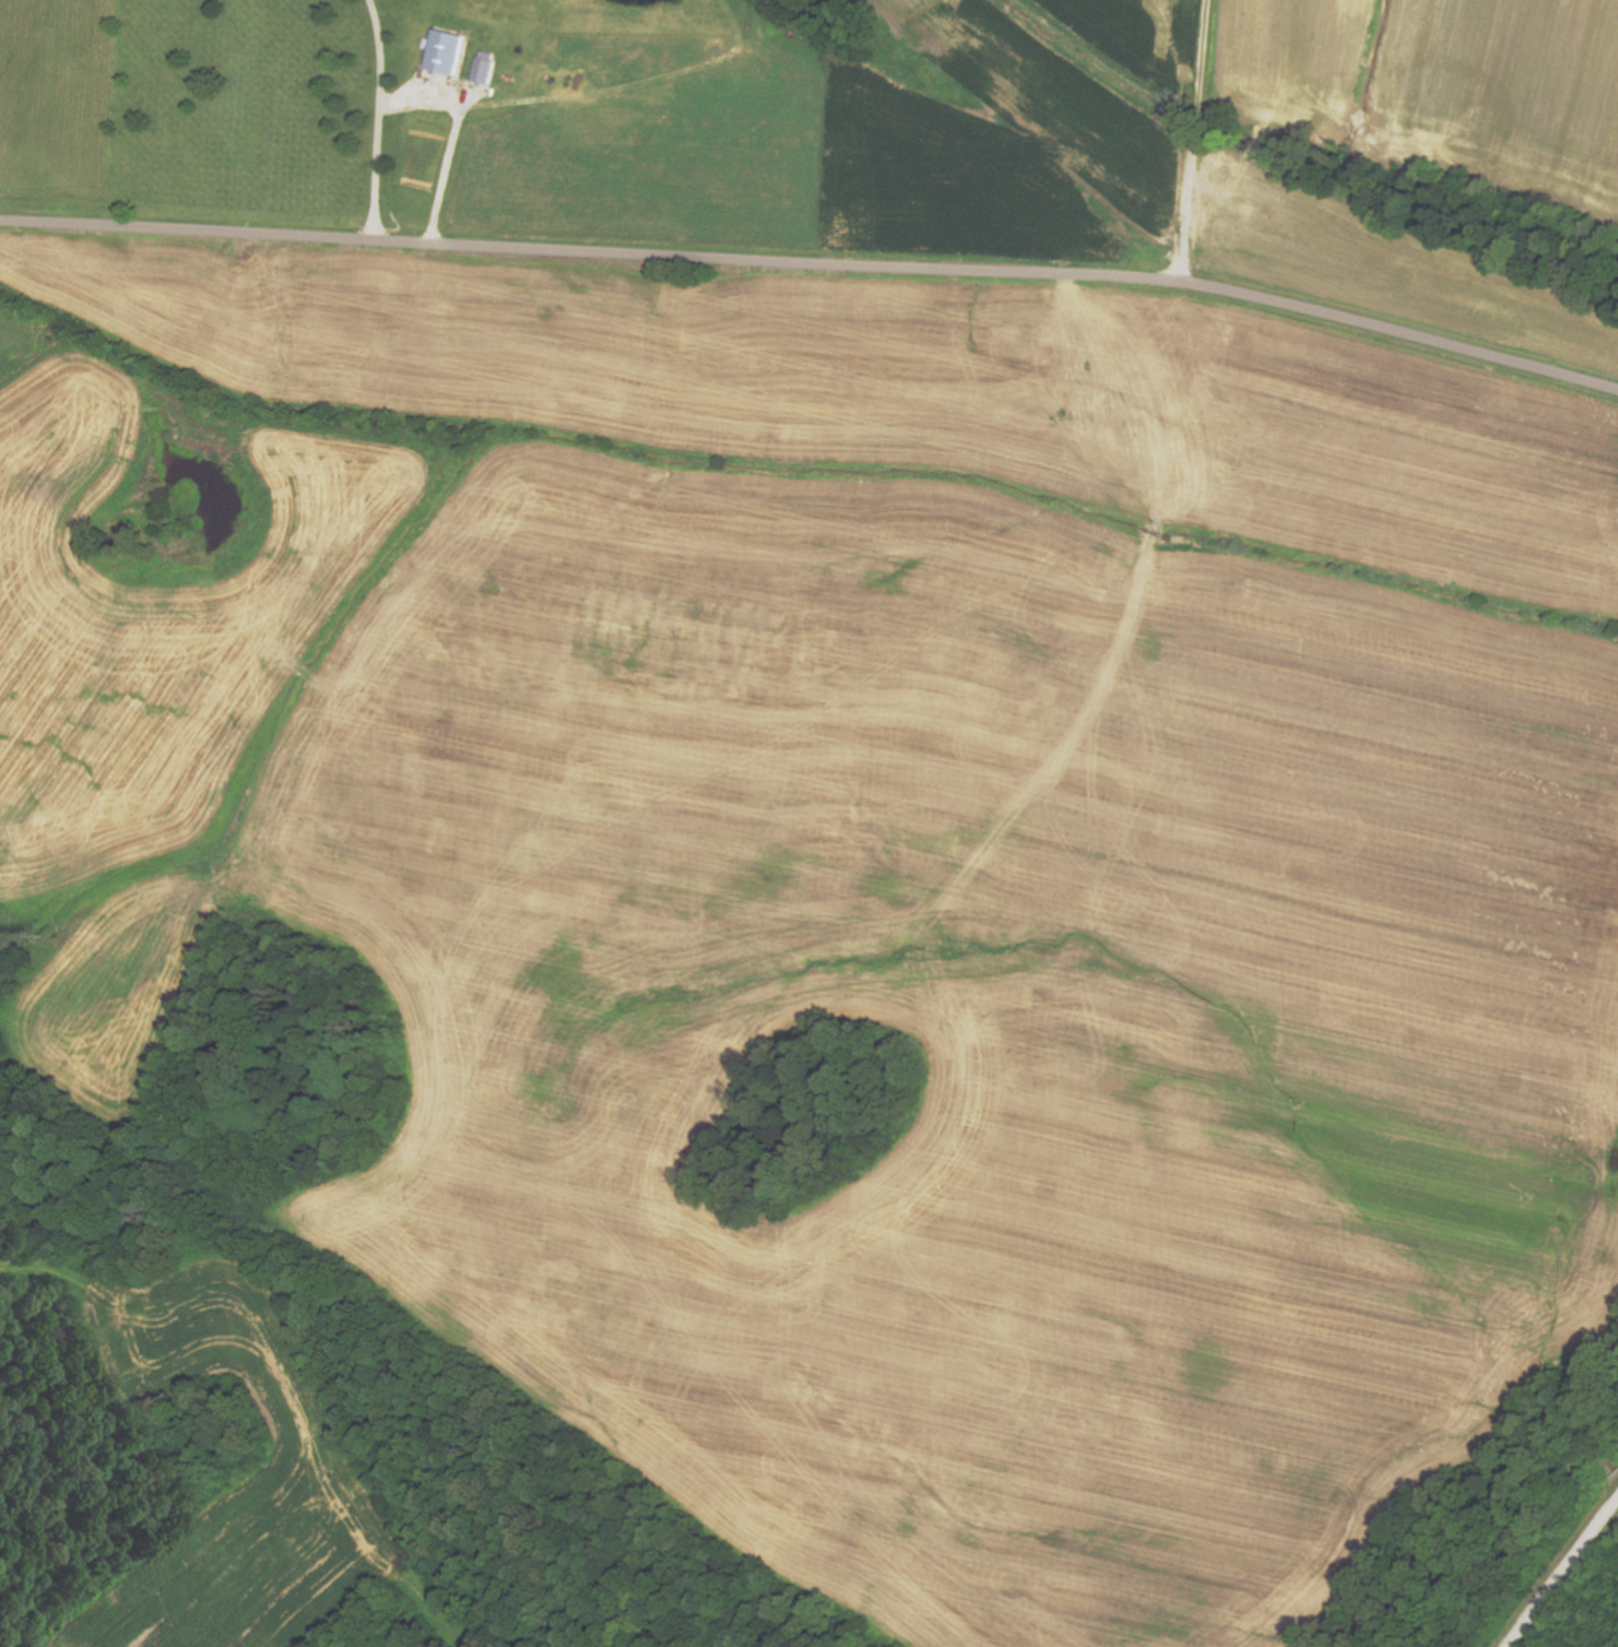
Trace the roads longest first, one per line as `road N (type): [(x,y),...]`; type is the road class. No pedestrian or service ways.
road 1 (residential): [(1617,390),(1285,304),(1114,276),(0,222)]
road 2 (residential): [(1617,1508),(1513,1646)]

